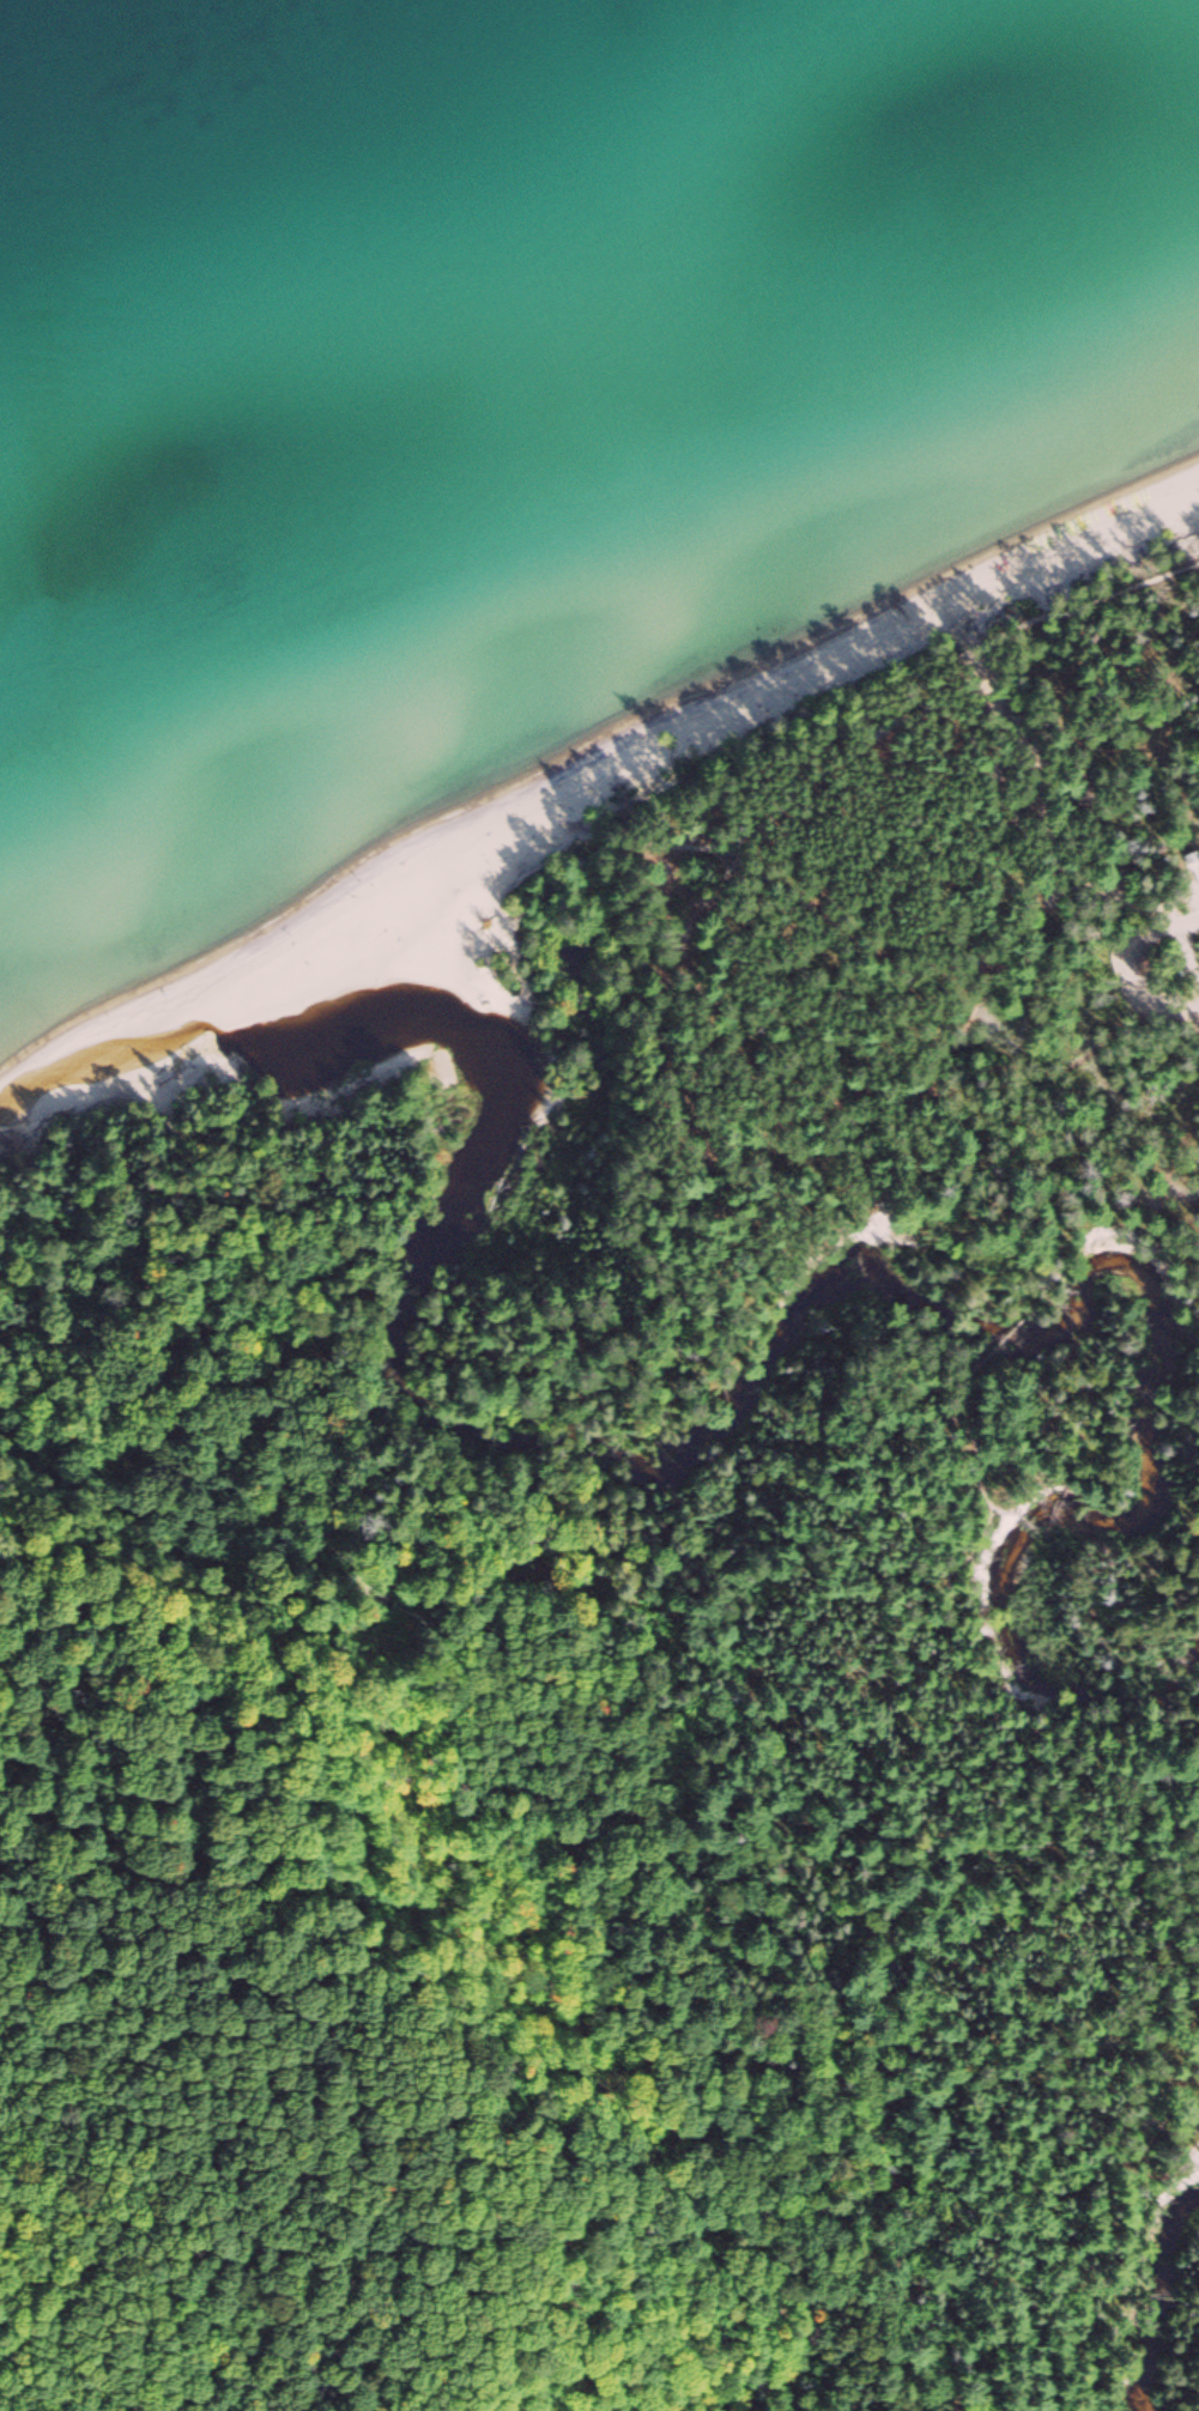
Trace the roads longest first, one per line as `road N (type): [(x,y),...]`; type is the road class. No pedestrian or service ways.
road 1 (residential): [(1198,922),(1150,927),(1116,958),(1128,983),(1198,1010)]

